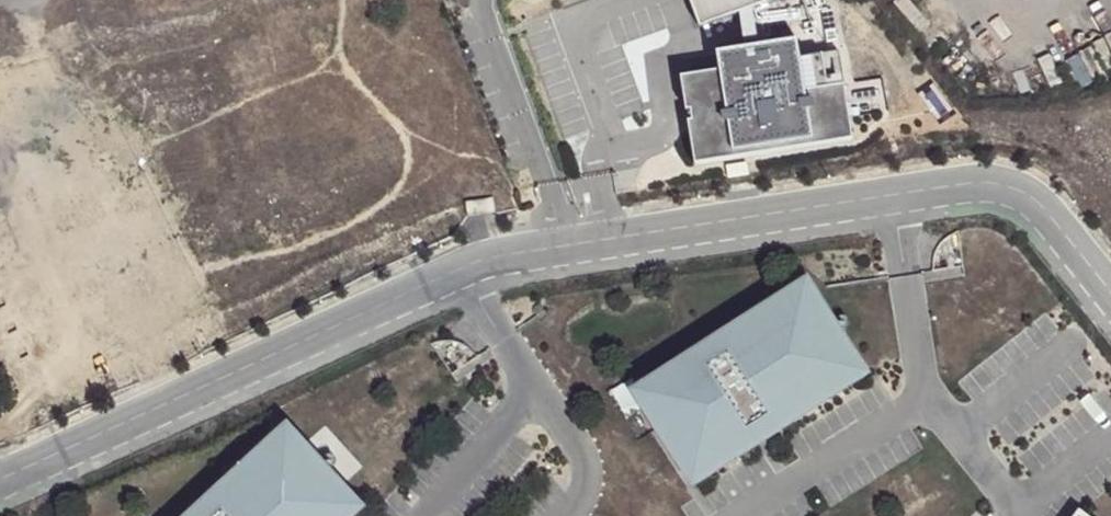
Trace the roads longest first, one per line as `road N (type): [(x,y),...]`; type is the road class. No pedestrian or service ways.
road 1 (residential): [(1110,299),(1039,213),(1009,195),(976,191),(567,246),(452,275),(0,479)]

